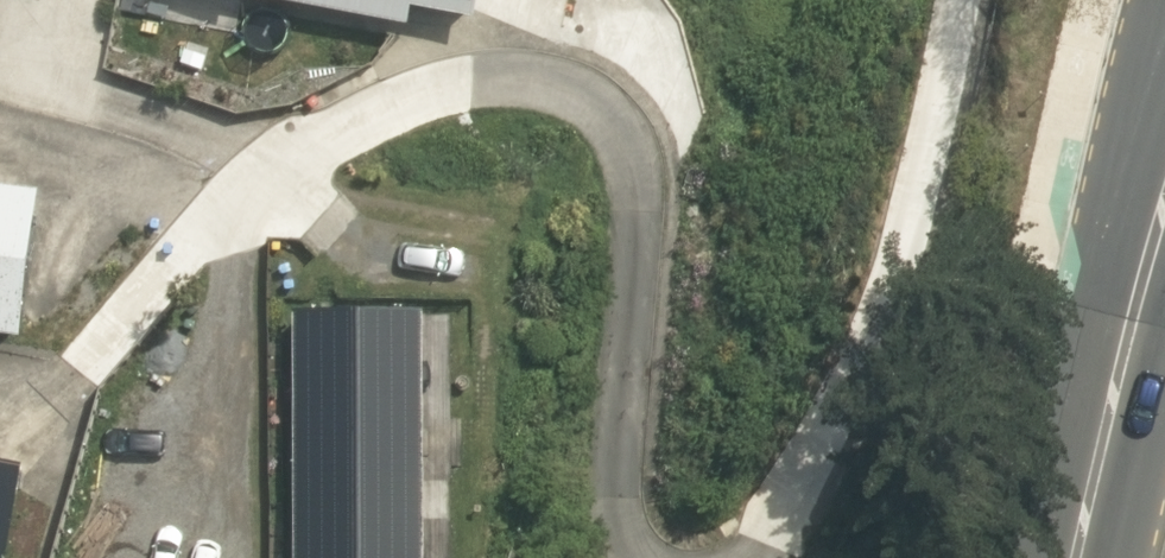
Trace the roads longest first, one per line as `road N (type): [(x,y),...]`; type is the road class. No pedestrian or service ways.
road 1 (residential): [(618,557),(612,428),(629,143),(544,88),(459,72),(374,100),(236,194)]
road 2 (residential): [(947,0),(912,175),(811,462),(756,557)]
road 3 (secondary): [(1074,557),(1164,183)]
road 4 (residential): [(236,194),(243,557)]
road 5 (residential): [(236,194),(40,400)]

